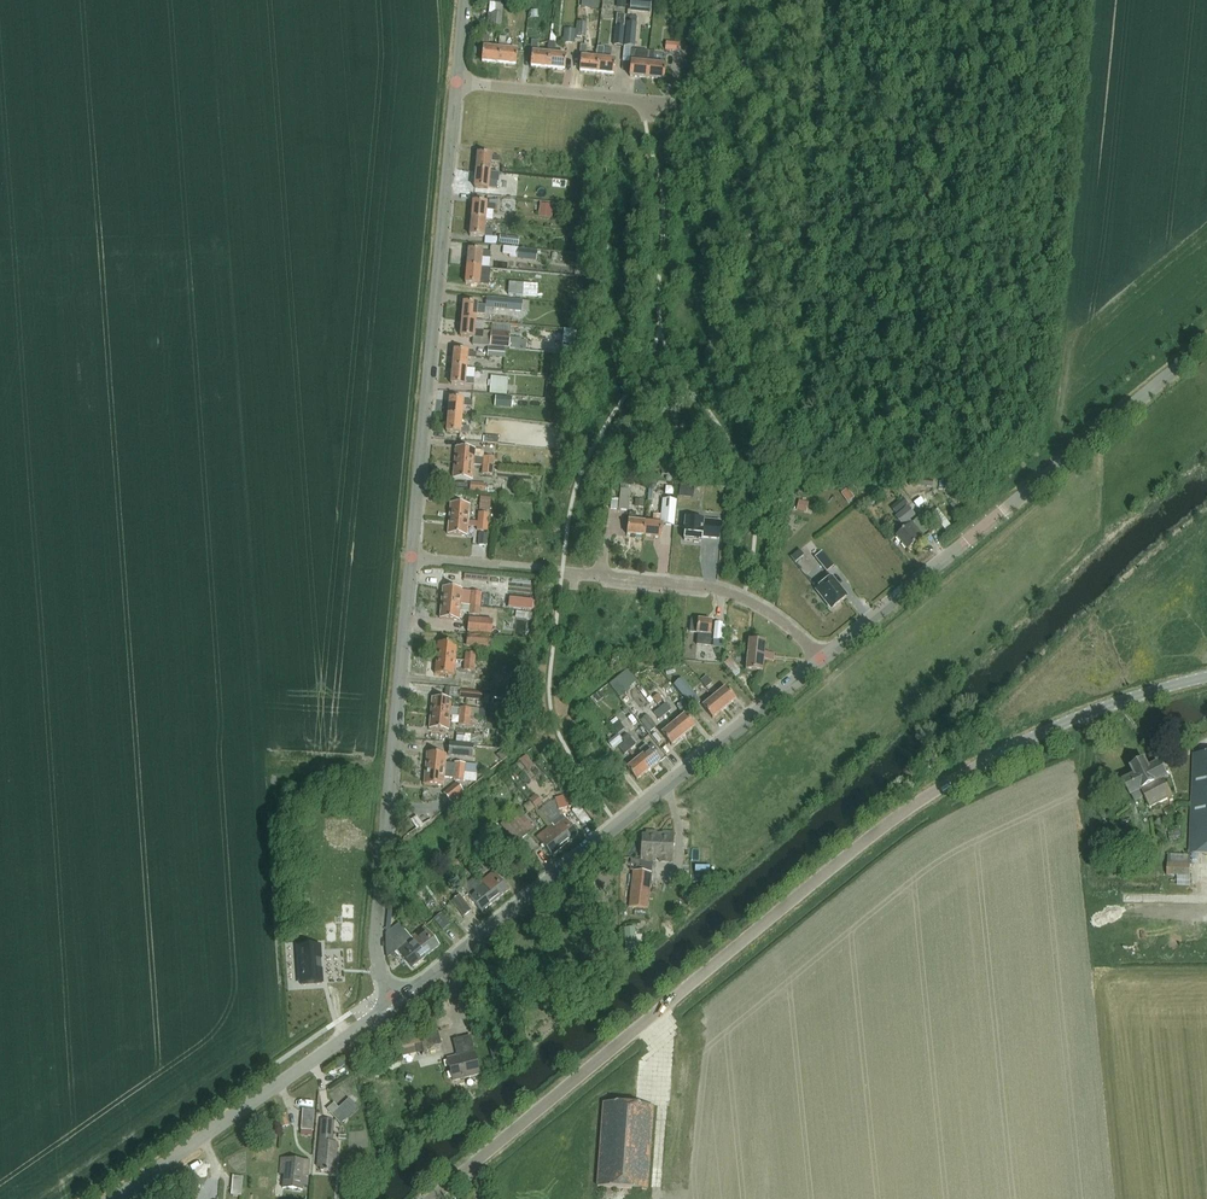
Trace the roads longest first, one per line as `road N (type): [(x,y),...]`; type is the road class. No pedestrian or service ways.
road 1 (tertiary): [(432,1198),(897,815),(1041,733),(1206,677)]
road 2 (tertiary): [(395,1001),(823,661)]
road 3 (tertiary): [(823,661),(1206,344)]
road 4 (residential): [(414,558),(458,82)]
road 5 (residential): [(389,989),(376,950),(414,558)]
road 6 (residential): [(823,661),(788,624),(722,590),(414,558)]
road 7 (tertiary): [(116,1198),(395,1001)]
road 8 (residential): [(662,104),(458,82)]

